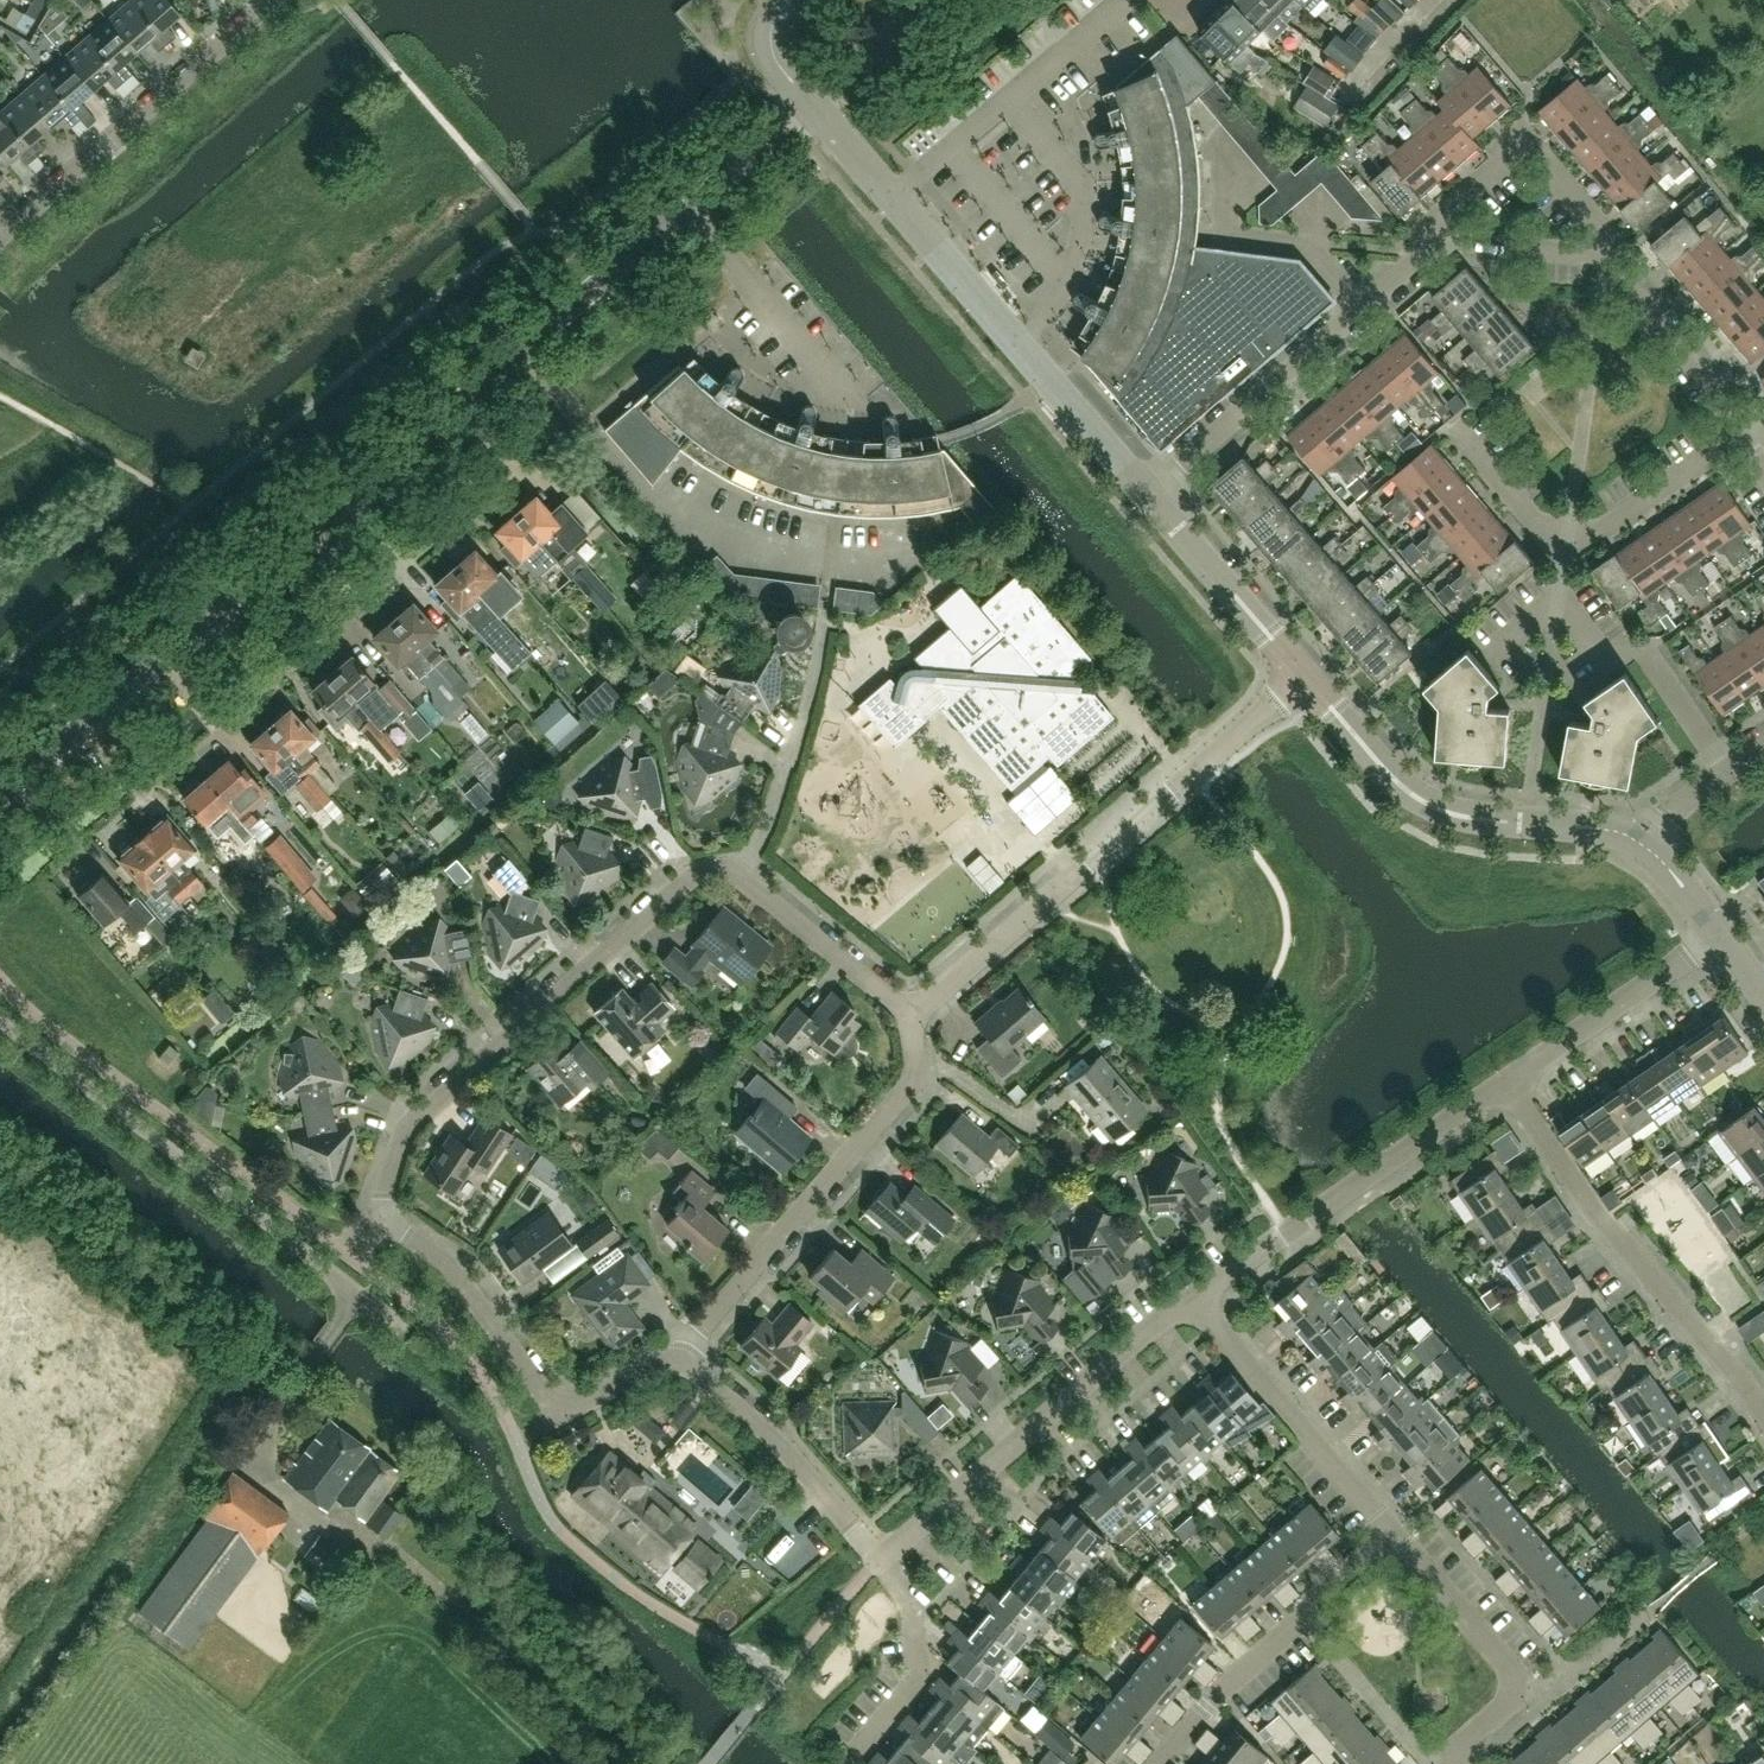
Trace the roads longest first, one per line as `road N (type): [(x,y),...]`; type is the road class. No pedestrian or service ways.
road 1 (unclassified): [(0,795),(810,101)]
road 2 (residential): [(672,1362),(562,1416),(447,1260),(392,1221),(385,1195),(410,1121),(700,873),(741,874)]
road 3 (residential): [(915,1014),(1305,675)]
road 4 (tertiary): [(1139,492),(810,101)]
road 5 (residential): [(0,1021),(406,1328)]
road 6 (residential): [(672,1362),(878,1125),(913,1072),(915,1014)]
road 7 (residential): [(1763,1418),(1505,1083)]
road 8 (residential): [(882,1555),(1193,1296)]
road 9 (residential): [(1139,492),(1442,242)]
road 10 (tertiary): [(1636,837),(1493,814),(1417,792),(1379,765),(1305,675)]
road 11 (residential): [(1193,1296),(1505,1083)]
road 12 (residential): [(0,236),(275,0)]
road 13 (residential): [(1395,1533),(1193,1296)]
road 14 (residential): [(741,874),(779,794),(807,705),(826,583)]
road 15 (residential): [(1461,1763),(1462,1742),(1512,1700),(1513,1671),(1395,1533)]
road 16 (residential): [(882,1555),(773,1434),(691,1366),(672,1362)]
road 17 (residential): [(1604,256),(1606,233),(1529,139),(1448,214),(1442,242)]
road 18 (residential): [(1505,1083),(1718,929)]
road 19 (residential): [(1727,770),(1639,644),(1591,644),(1554,596)]
road 20 (tertiary): [(1305,675),(1139,492)]
road 21 (residential): [(850,1762),(919,1684),(914,1600),(882,1555)]
road 22 (residential): [(741,874),(915,1014)]
road 23 (residential): [(1734,432),(1609,274),(1604,256)]
road 24 (residential): [(1734,432),(1578,538),(1557,543)]
road 25 (residential): [(1160,1763),(1244,1664),(1300,1615)]
road 26 (residential): [(1433,1763),(1300,1615)]
road 27 (residential): [(1442,242),(1604,256)]
road 28 (unclassified): [(810,101),(928,0)]
road 29 (residential): [(1557,543),(1459,437)]
road 30 (tertiary): [(810,101),(769,52),(768,25),(792,0)]
road 31 (residential): [(1300,1615),(1395,1533)]
road 32 (tertiary): [(1718,929),(1636,837)]

